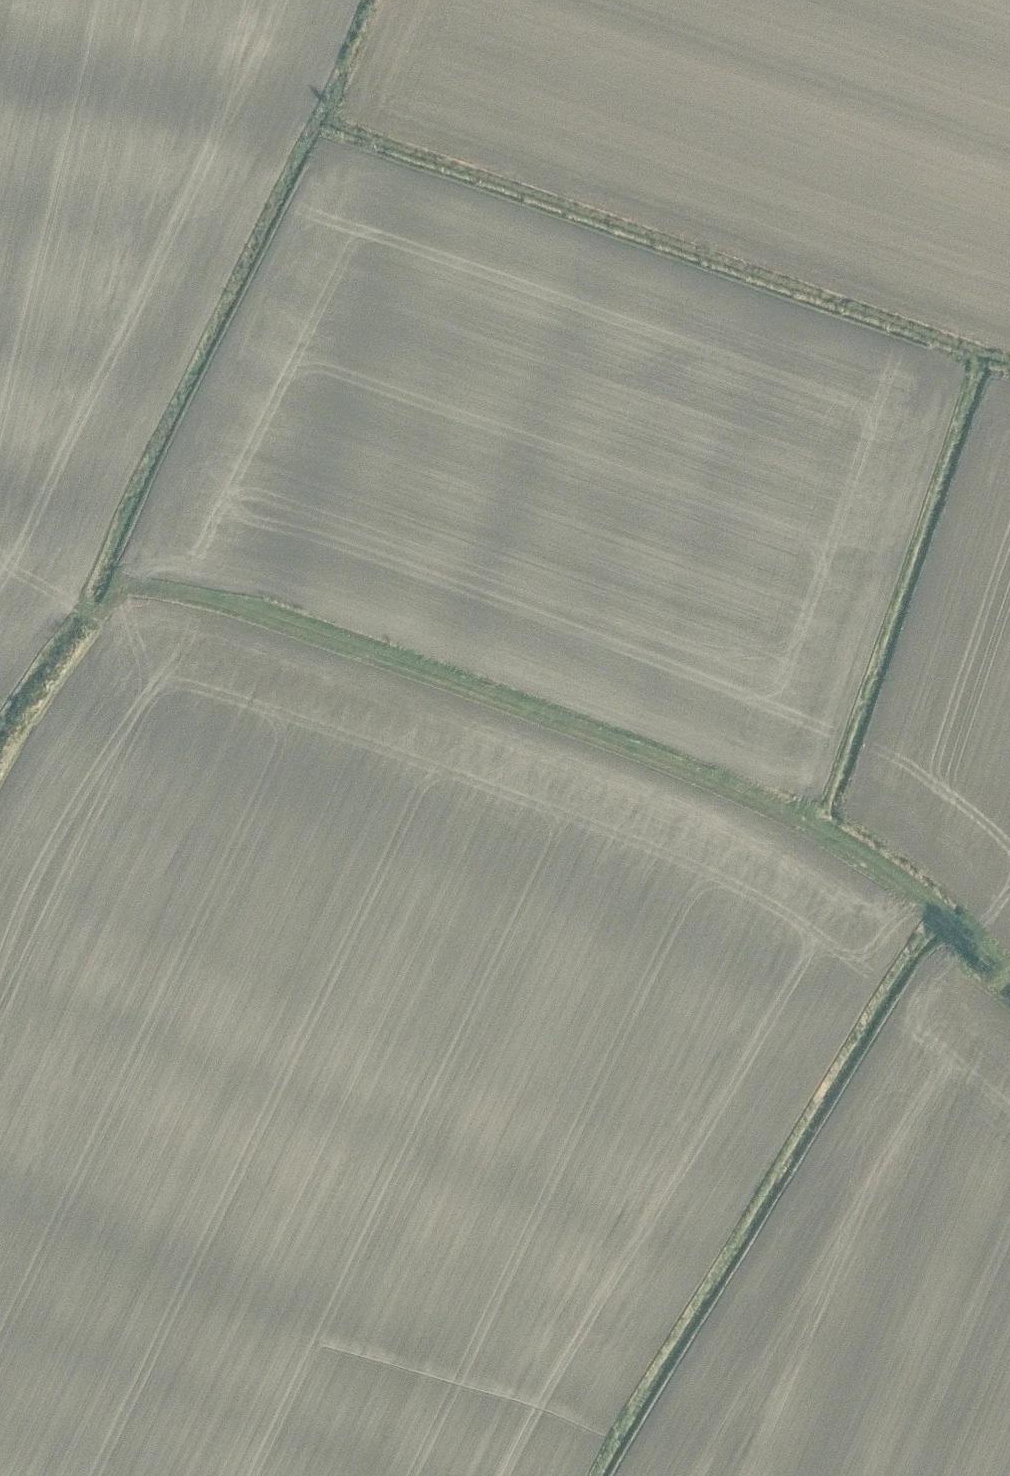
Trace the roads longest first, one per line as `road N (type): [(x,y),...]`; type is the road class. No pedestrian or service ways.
road 1 (track): [(1009,966),(812,824)]

